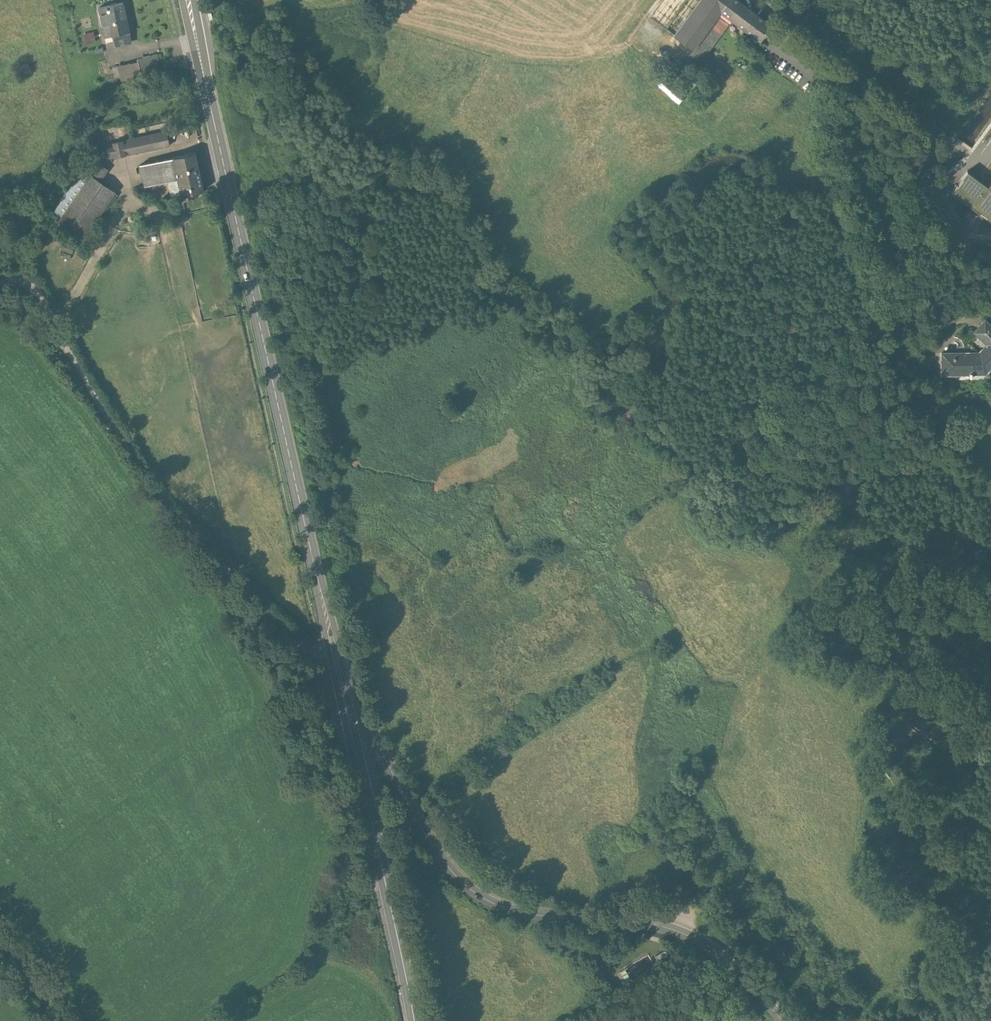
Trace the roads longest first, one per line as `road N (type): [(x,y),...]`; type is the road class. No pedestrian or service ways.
road 1 (secondary): [(184,0),(352,739)]
road 2 (tertiary): [(352,739),(371,738),(426,838),(456,879),(491,905),(536,918),(666,923),(708,937),(742,960),(789,1020)]
road 3 (secondary): [(352,739),(411,1020)]
road 4 (unclassified): [(763,0),(969,154)]

